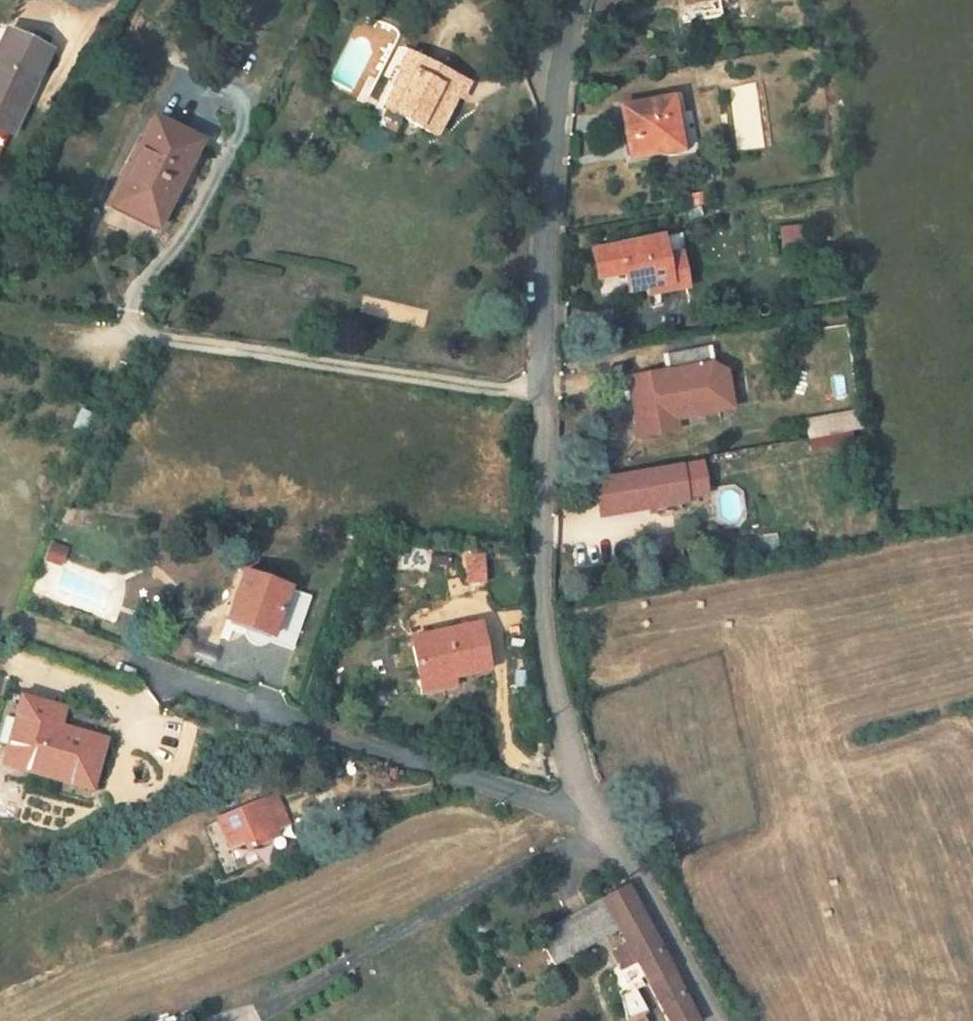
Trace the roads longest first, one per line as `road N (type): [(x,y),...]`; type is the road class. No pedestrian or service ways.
road 1 (unclassified): [(601,817),(390,755),(144,662)]
road 2 (residential): [(544,394),(110,331)]
road 3 (unclassified): [(544,394),(542,573),(551,674),(575,765),(601,817)]
road 4 (unclassified): [(580,0),(558,116),(544,394)]
road 5 (unclassified): [(601,817),(725,1020)]

